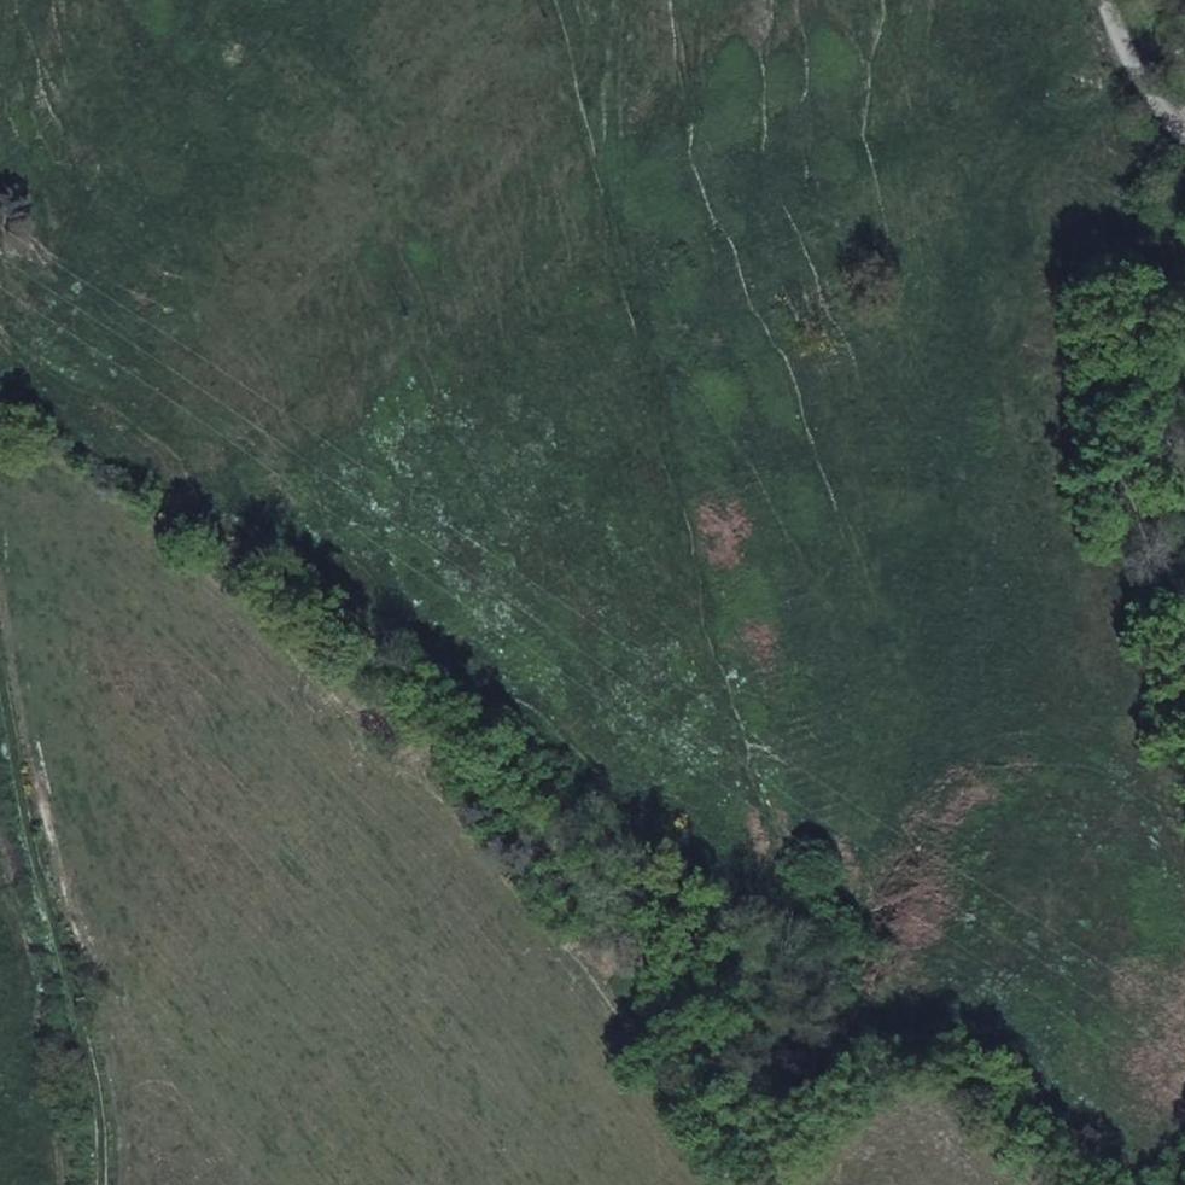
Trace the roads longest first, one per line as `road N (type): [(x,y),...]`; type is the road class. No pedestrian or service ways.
road 1 (track): [(0,904),(29,1055),(0,1141)]

